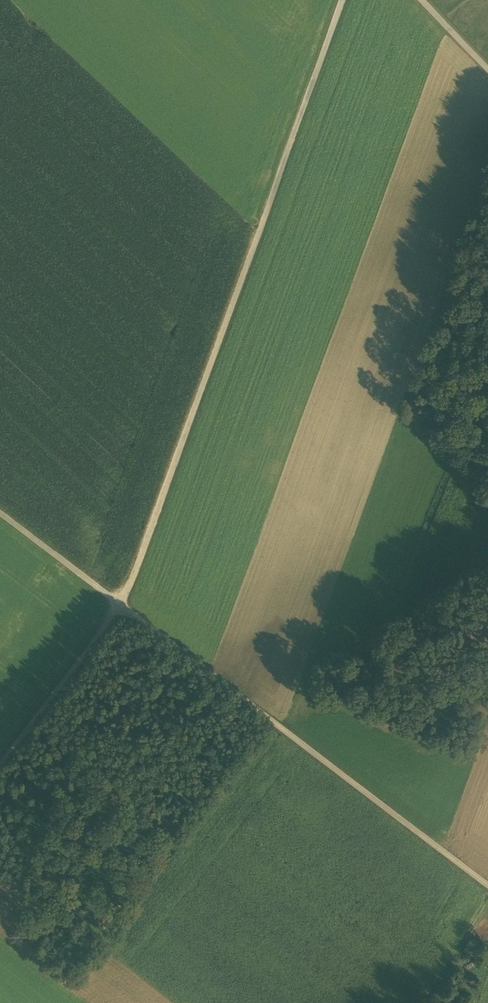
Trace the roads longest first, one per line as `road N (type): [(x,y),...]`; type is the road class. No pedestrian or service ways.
road 1 (track): [(0,764),(121,606),(342,0)]
road 2 (track): [(0,513),(487,886)]

